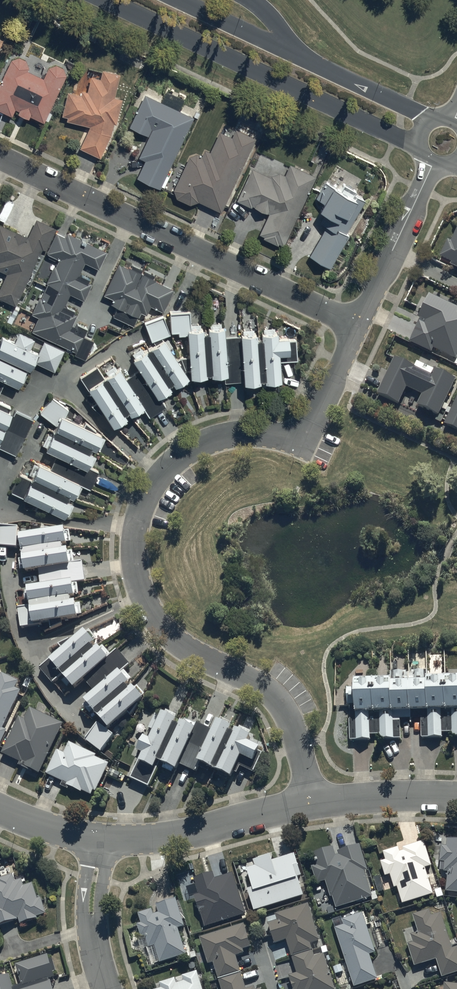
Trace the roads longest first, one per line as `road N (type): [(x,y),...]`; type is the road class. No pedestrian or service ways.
road 1 (residential): [(312,804),(293,725),(278,699),(164,632),(139,590),(133,543),(146,494),(178,457),(233,433),(300,433),(309,425),(358,324)]
road 2 (residential): [(0,155),(358,324)]
road 3 (tertiary): [(422,145),(112,0)]
road 4 (tertiary): [(175,0),(432,122)]
road 5 (residential): [(312,804),(208,829),(102,839)]
road 6 (residential): [(358,324),(434,161)]
road 7 (residential): [(102,839),(93,897),(107,988)]
road 8 (residential): [(456,796),(312,804)]

